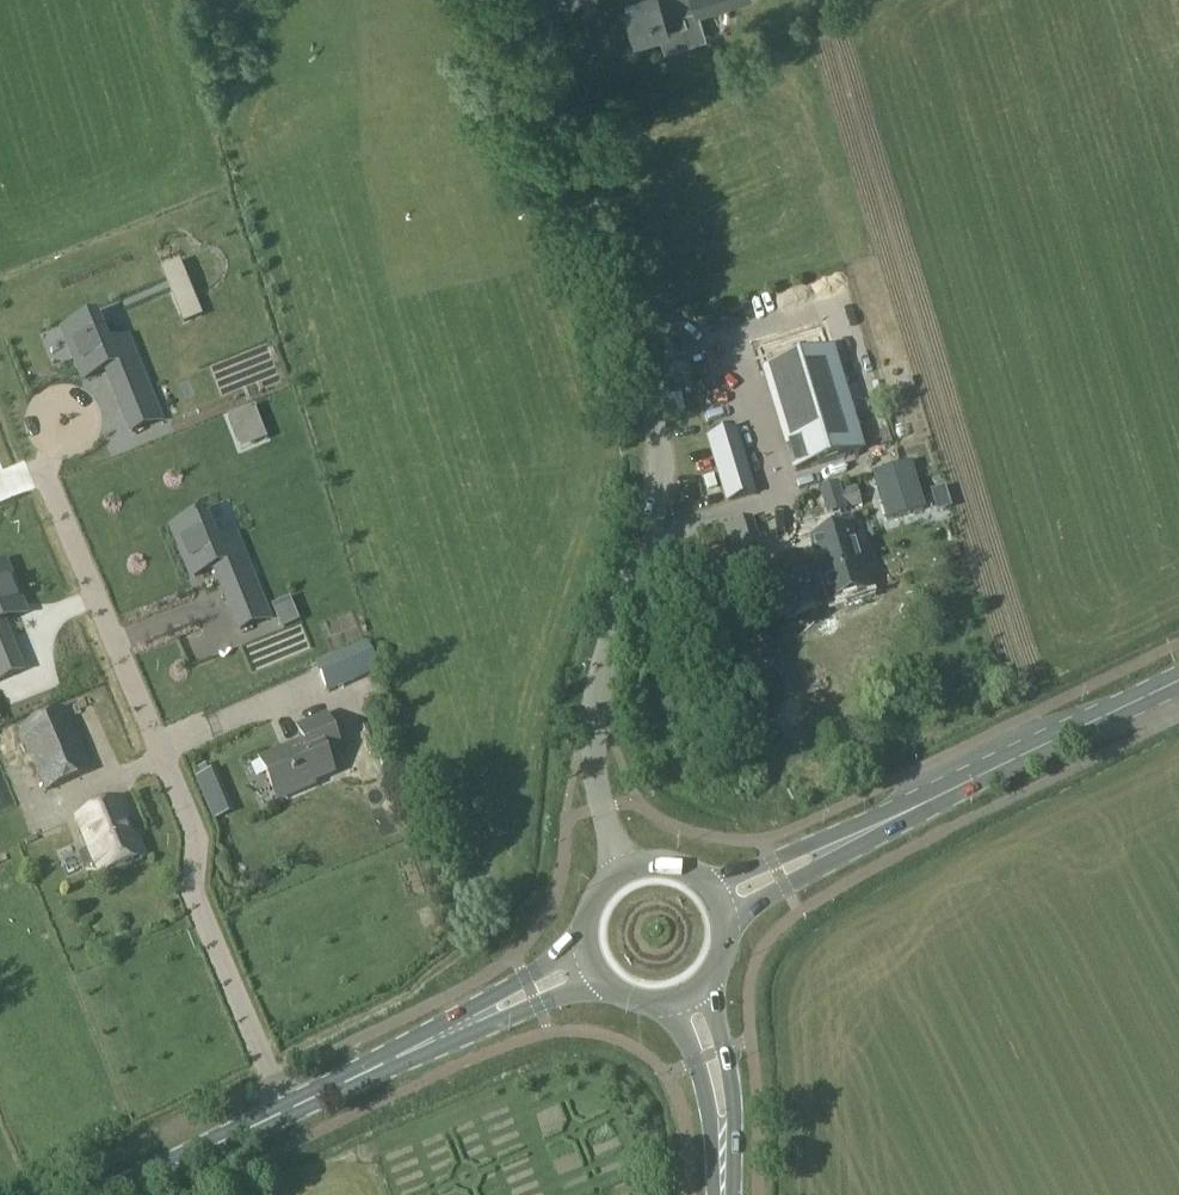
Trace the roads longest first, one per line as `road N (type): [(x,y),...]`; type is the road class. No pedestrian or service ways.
road 1 (unclassified): [(534,0),(653,398),(662,465),(592,725),(604,809),(627,868)]
road 2 (residential): [(287,1112),(191,892),(196,832),(46,473),(64,420)]
road 3 (secondary): [(872,832),(1178,679)]
road 4 (secondary): [(287,1112),(465,1026)]
road 5 (secondary): [(112,1194),(287,1112)]
road 6 (secondary): [(872,832),(803,845),(707,886)]
road 7 (secondary): [(724,919),(872,832)]
road 8 (tertiary): [(723,1140),(733,1103),(705,985)]
road 9 (secondary): [(583,941),(493,993),(465,1026)]
road 10 (tertiary): [(669,1005),(723,1140)]
road 11 (secondary): [(465,1026),(509,1016),(596,976)]

